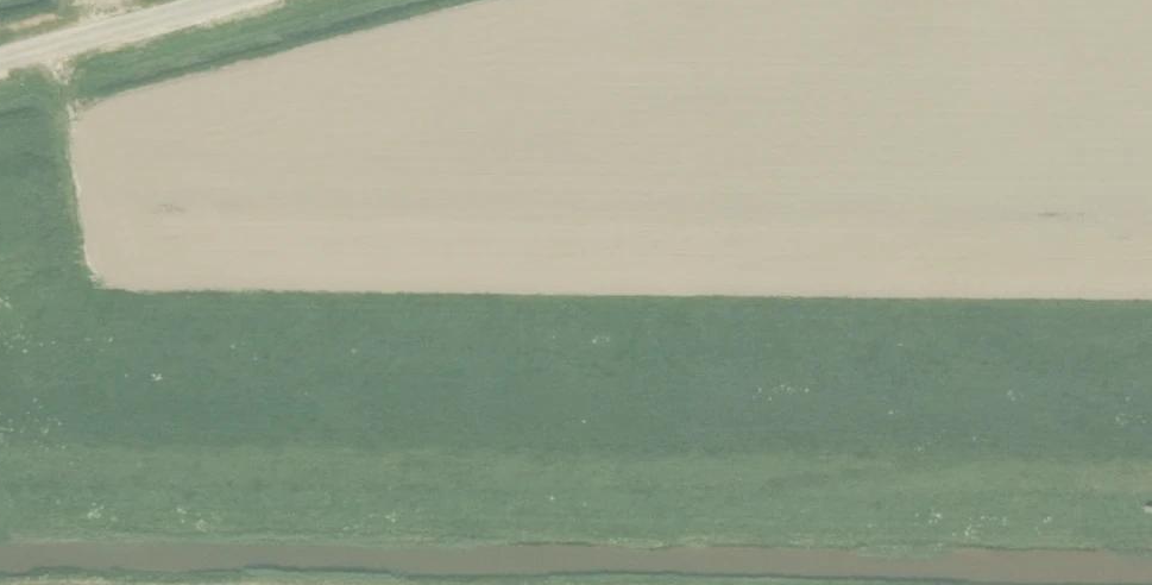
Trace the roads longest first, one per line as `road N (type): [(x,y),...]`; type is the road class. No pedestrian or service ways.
road 1 (unclassified): [(223,0),(0,59)]

